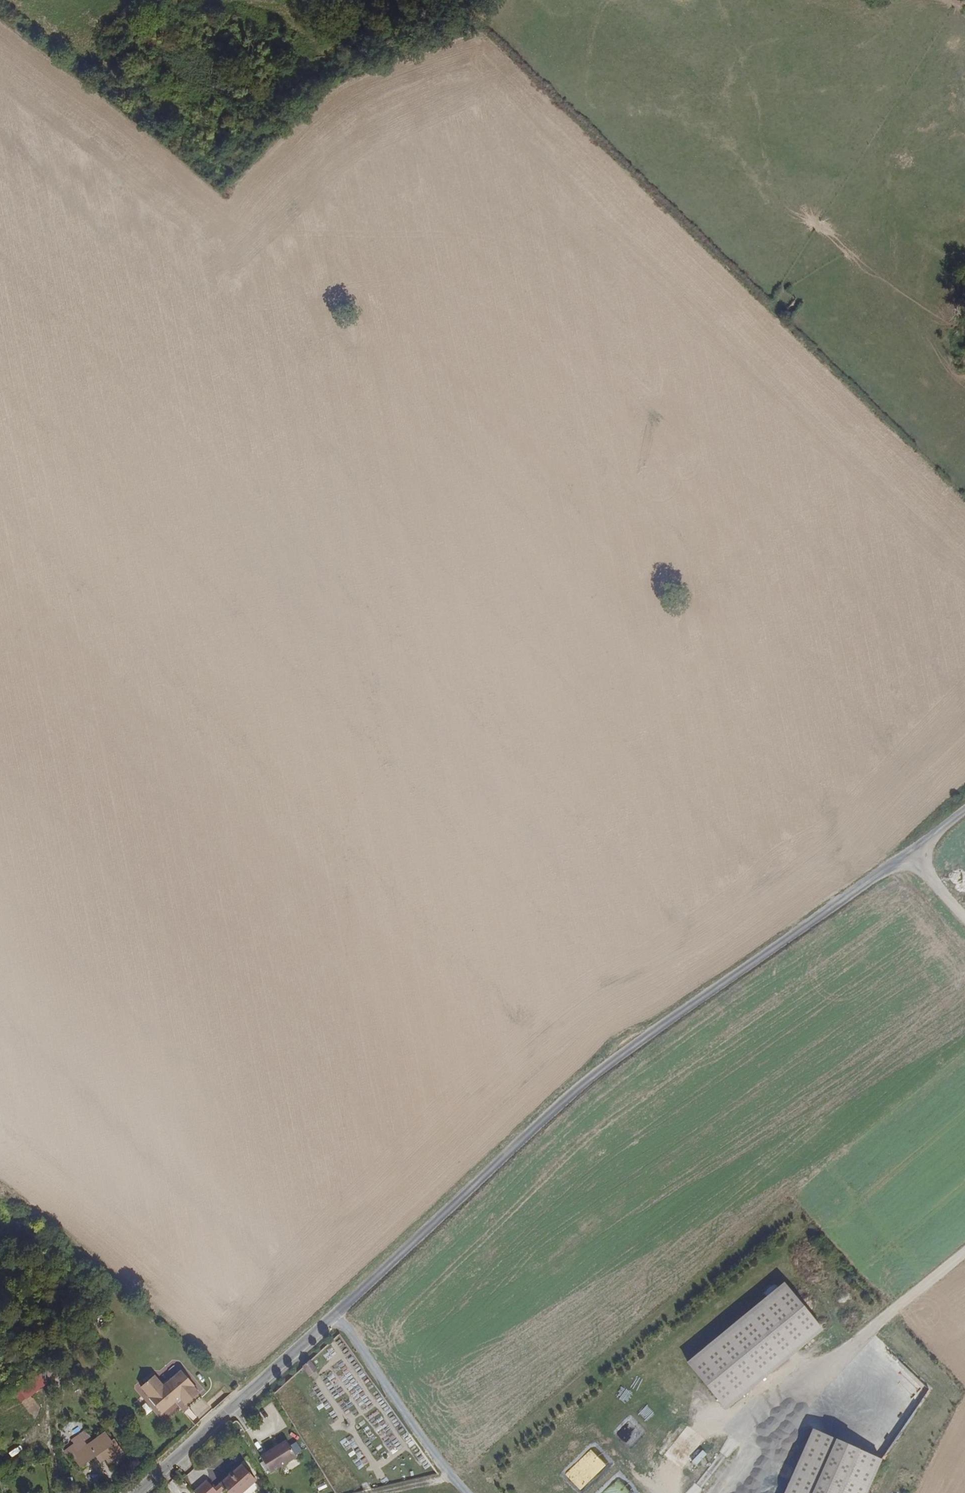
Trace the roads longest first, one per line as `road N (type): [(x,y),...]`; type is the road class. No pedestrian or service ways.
road 1 (unclassified): [(336,1315),(622,1053),(964,810)]
road 2 (residential): [(139,1492),(336,1315)]
road 3 (unclassified): [(470,1492),(336,1315)]

